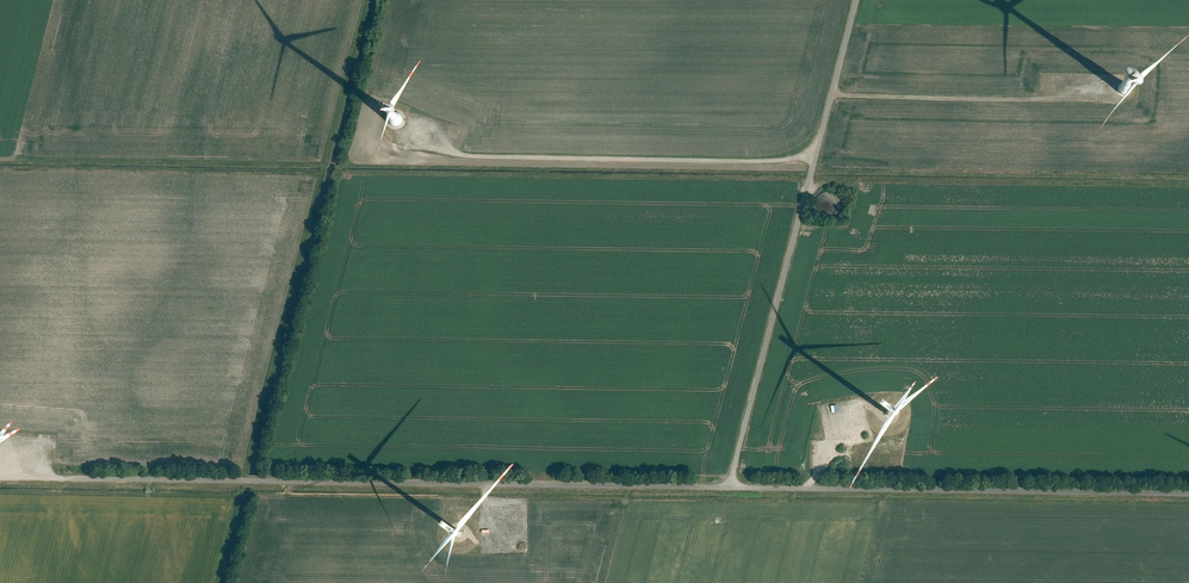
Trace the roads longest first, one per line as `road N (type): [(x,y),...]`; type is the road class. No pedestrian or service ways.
road 1 (track): [(1188,493),(0,477)]
road 2 (track): [(730,487),(855,0)]
road 3 (track): [(404,130),(442,152),(469,156),(780,161),(818,143)]
road 4 (track): [(787,265),(829,439)]

